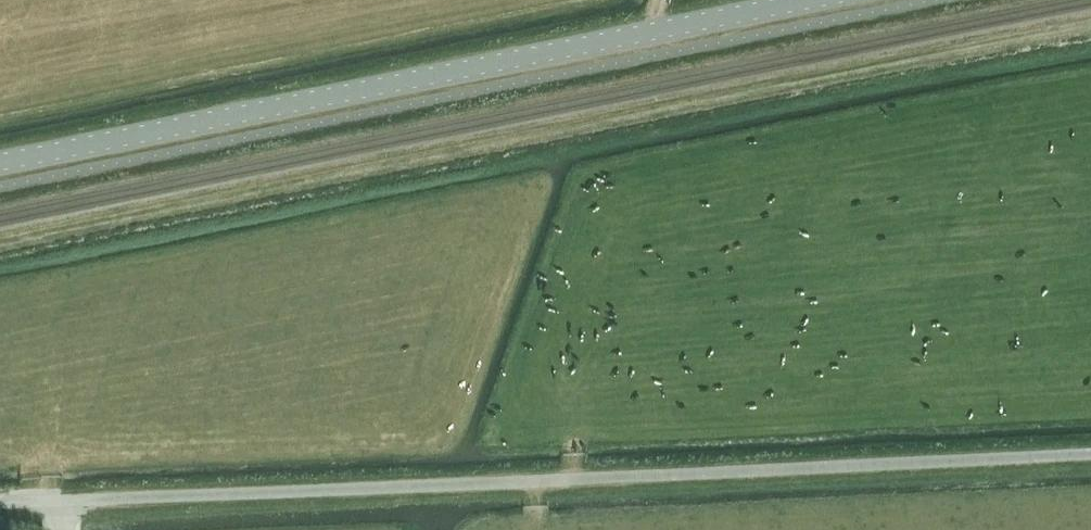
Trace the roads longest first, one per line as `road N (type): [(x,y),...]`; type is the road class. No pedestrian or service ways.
road 1 (track): [(59,503),(1090,453)]
road 2 (tertiary): [(0,161),(814,0)]

